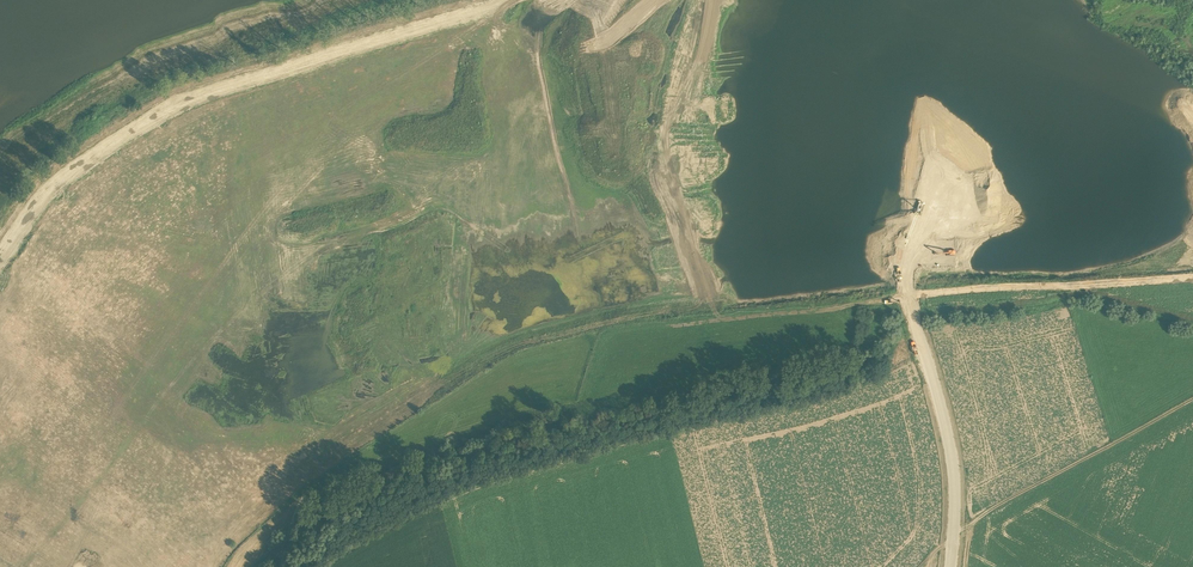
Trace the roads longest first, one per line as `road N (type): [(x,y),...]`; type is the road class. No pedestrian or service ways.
road 1 (track): [(1192,400),(1002,502),(919,566)]

